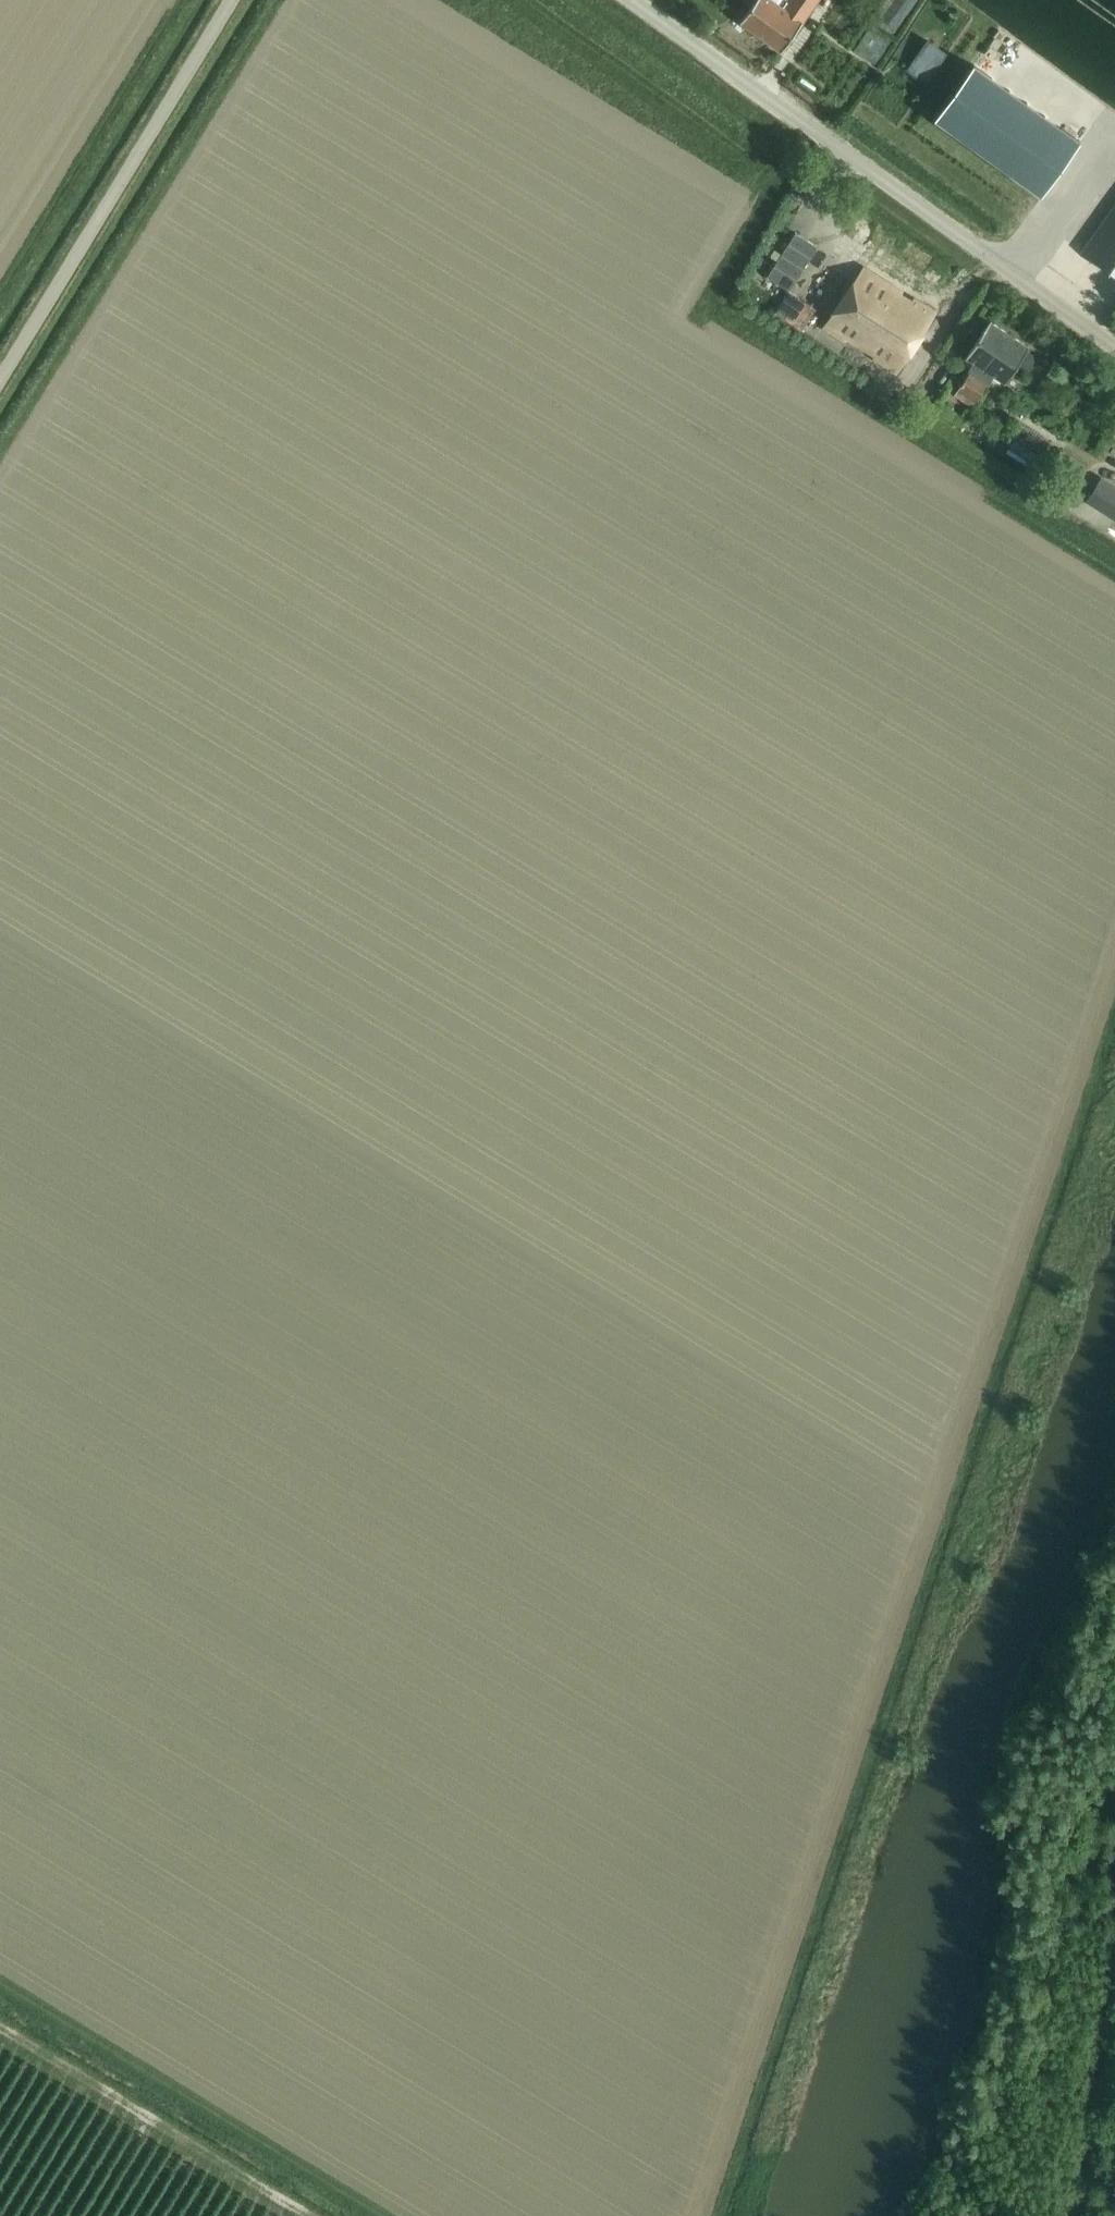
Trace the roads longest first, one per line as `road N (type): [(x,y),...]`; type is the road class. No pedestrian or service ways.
road 1 (unclassified): [(1114,343),(639,0)]
road 2 (unclassified): [(0,382),(235,0)]

